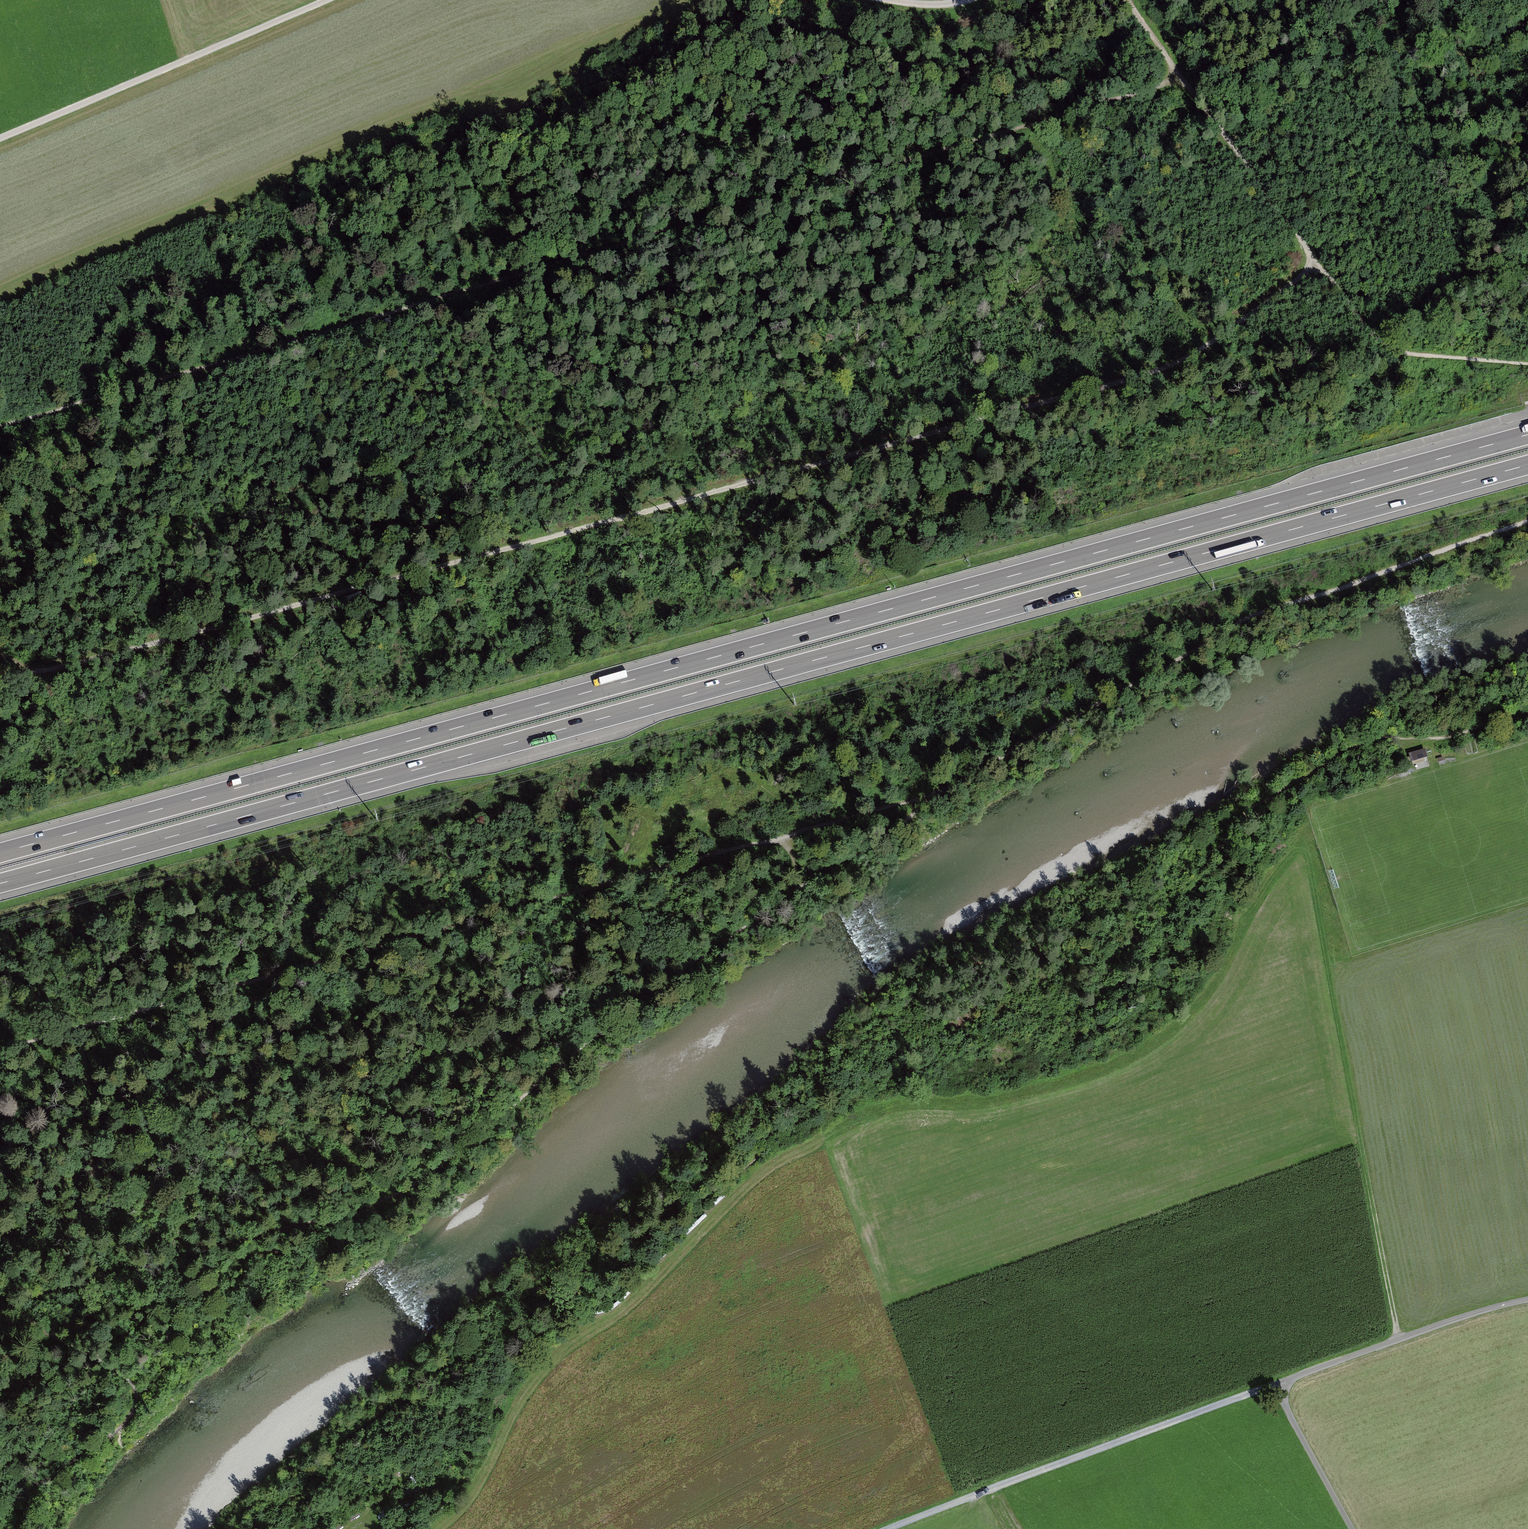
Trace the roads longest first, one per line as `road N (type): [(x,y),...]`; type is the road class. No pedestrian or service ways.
road 1 (motorway): [(0,884),(1527,465)]
road 2 (motorway): [(1527,435),(0,853)]
road 3 (track): [(1317,262),(1245,321),(1134,377),(36,672)]
road 4 (track): [(0,427),(1183,79)]
road 5 (track): [(940,794),(709,954),(439,1168),(364,1208),(0,1306)]
road 6 (track): [(0,1052),(940,794)]
road 7 (track): [(1527,524),(1230,628),(940,794)]
road 8 (track): [(1273,1387),(983,1490),(899,1528)]
road 9 (track): [(326,0),(0,138)]
road 10 (track): [(1336,1020),(1397,1339)]
road 11 (track): [(1527,1300),(1273,1387)]
road 12 (track): [(1527,363),(1390,349),(1317,262)]
road 13 (track): [(1183,79),(1317,262)]
road 14 (track): [(1273,1387),(1351,1528)]

